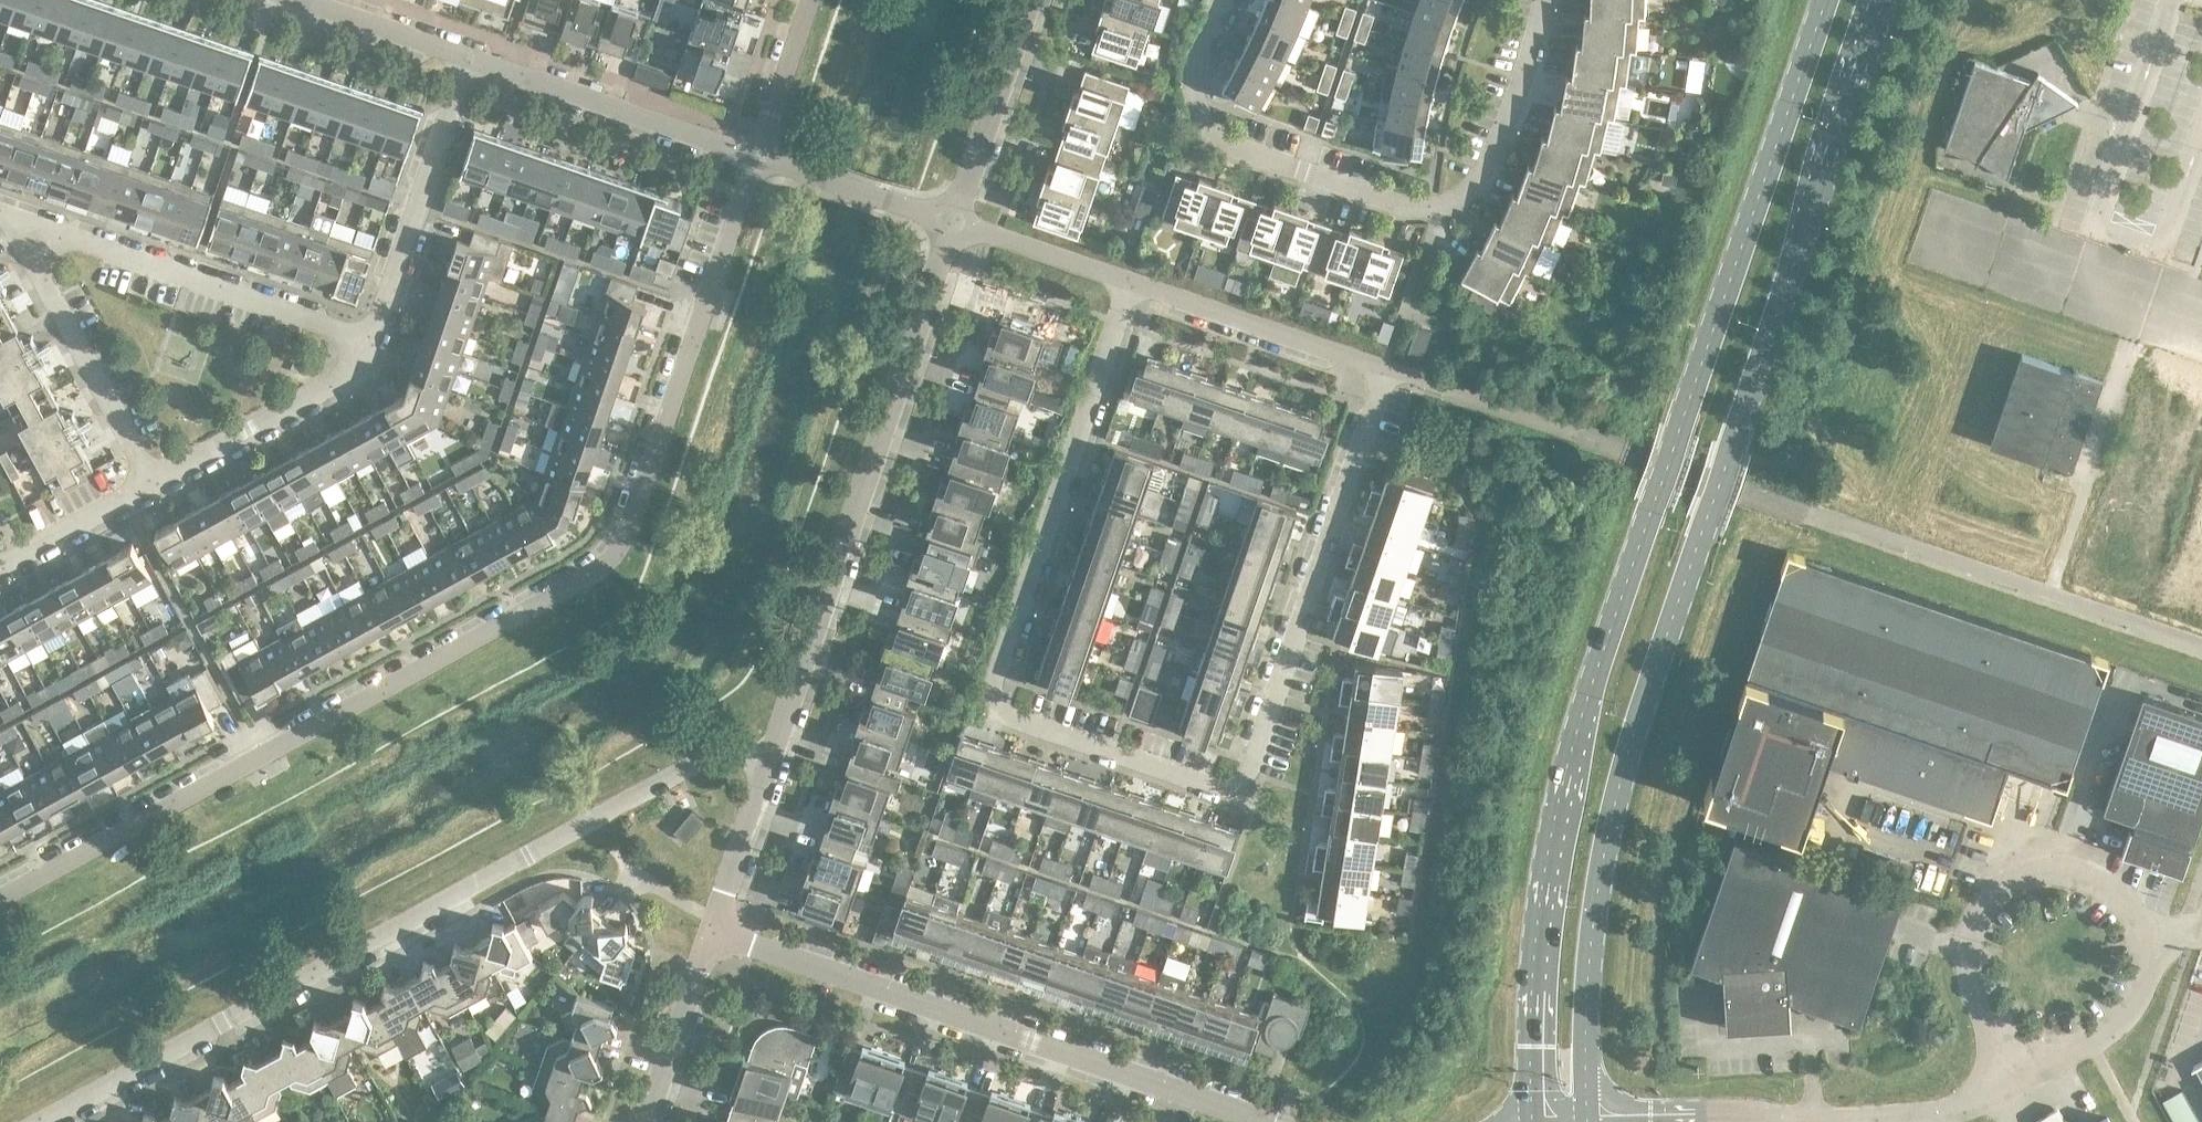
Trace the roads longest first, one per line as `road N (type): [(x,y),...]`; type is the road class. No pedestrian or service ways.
road 1 (secondary): [(1822,0),(1567,763),(1535,934),(1532,1121)]
road 2 (secondary): [(1587,1121),(1592,923),(1630,736),(1877,0)]
road 3 (residential): [(1128,281),(991,693),(1002,711),(1218,787),(1245,777),(1255,763),(1380,367)]
road 4 (residential): [(0,890),(601,561),(628,525),(752,155)]
road 5 (residential): [(52,1121),(721,749),(766,764)]
road 6 (residential): [(1224,0),(1192,69),(1201,121),(1247,145),(1428,204),(1477,196),(1533,49),(1541,0)]
road 7 (residential): [(710,931),(1261,1121)]
road 8 (residential): [(766,764),(953,220)]
road 9 (unclassified): [(2008,1088),(2127,1017),(2145,948),(2122,901),(2061,877),(2033,878),(1998,899),(1976,935),(1968,975),(1996,1050)]
road 10 (residential): [(367,341),(19,221)]
road 11 (residential): [(367,341),(467,56)]
road 12 (residential): [(752,155),(467,56)]
road 13 (residential): [(152,483),(19,221)]
road 14 (residential): [(1380,367),(1128,281)]
road 15 (residential): [(152,483),(343,378),(367,341)]
road 16 (residential): [(953,220),(1033,0)]
road 17 (residential): [(953,220),(752,155)]
road 18 (residential): [(645,1121),(710,931)]
road 19 (residential): [(1128,281),(953,220)]
road 20 (residential): [(467,56),(303,0)]
road 21 (residential): [(0,563),(152,483)]
road 22 (residential): [(752,155),(808,0)]
road 23 (residential): [(713,920),(766,764)]

